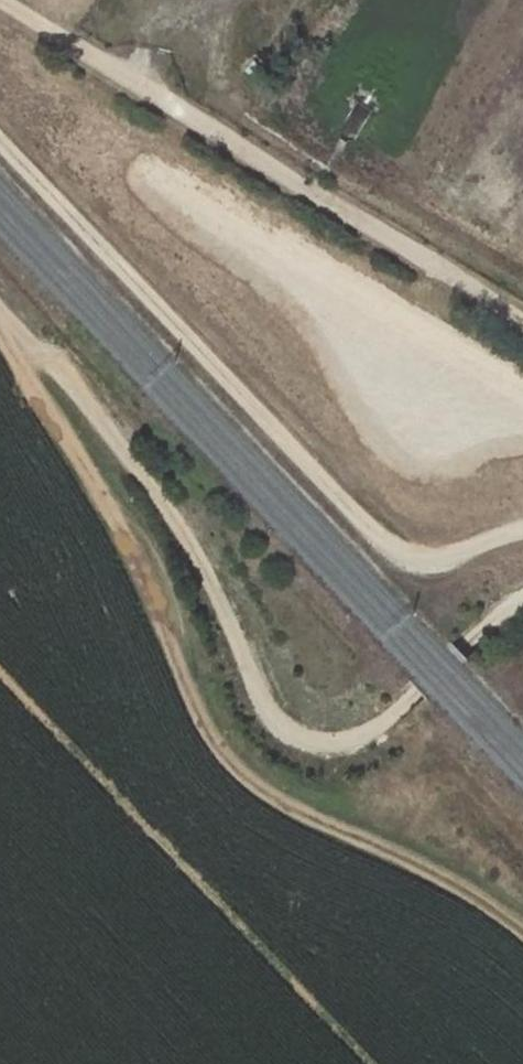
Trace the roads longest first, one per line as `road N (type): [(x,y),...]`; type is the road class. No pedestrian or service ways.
road 1 (track): [(522,951),(257,787),(202,717),(139,565),(81,463),(14,394),(5,358),(15,336)]
road 2 (track): [(522,603),(417,688),(371,738),(347,747),(303,742),(262,697),(160,493),(15,336)]
road 3 (track): [(0,148),(382,544),(424,561),(522,531)]
road 4 (track): [(522,328),(0,2)]

